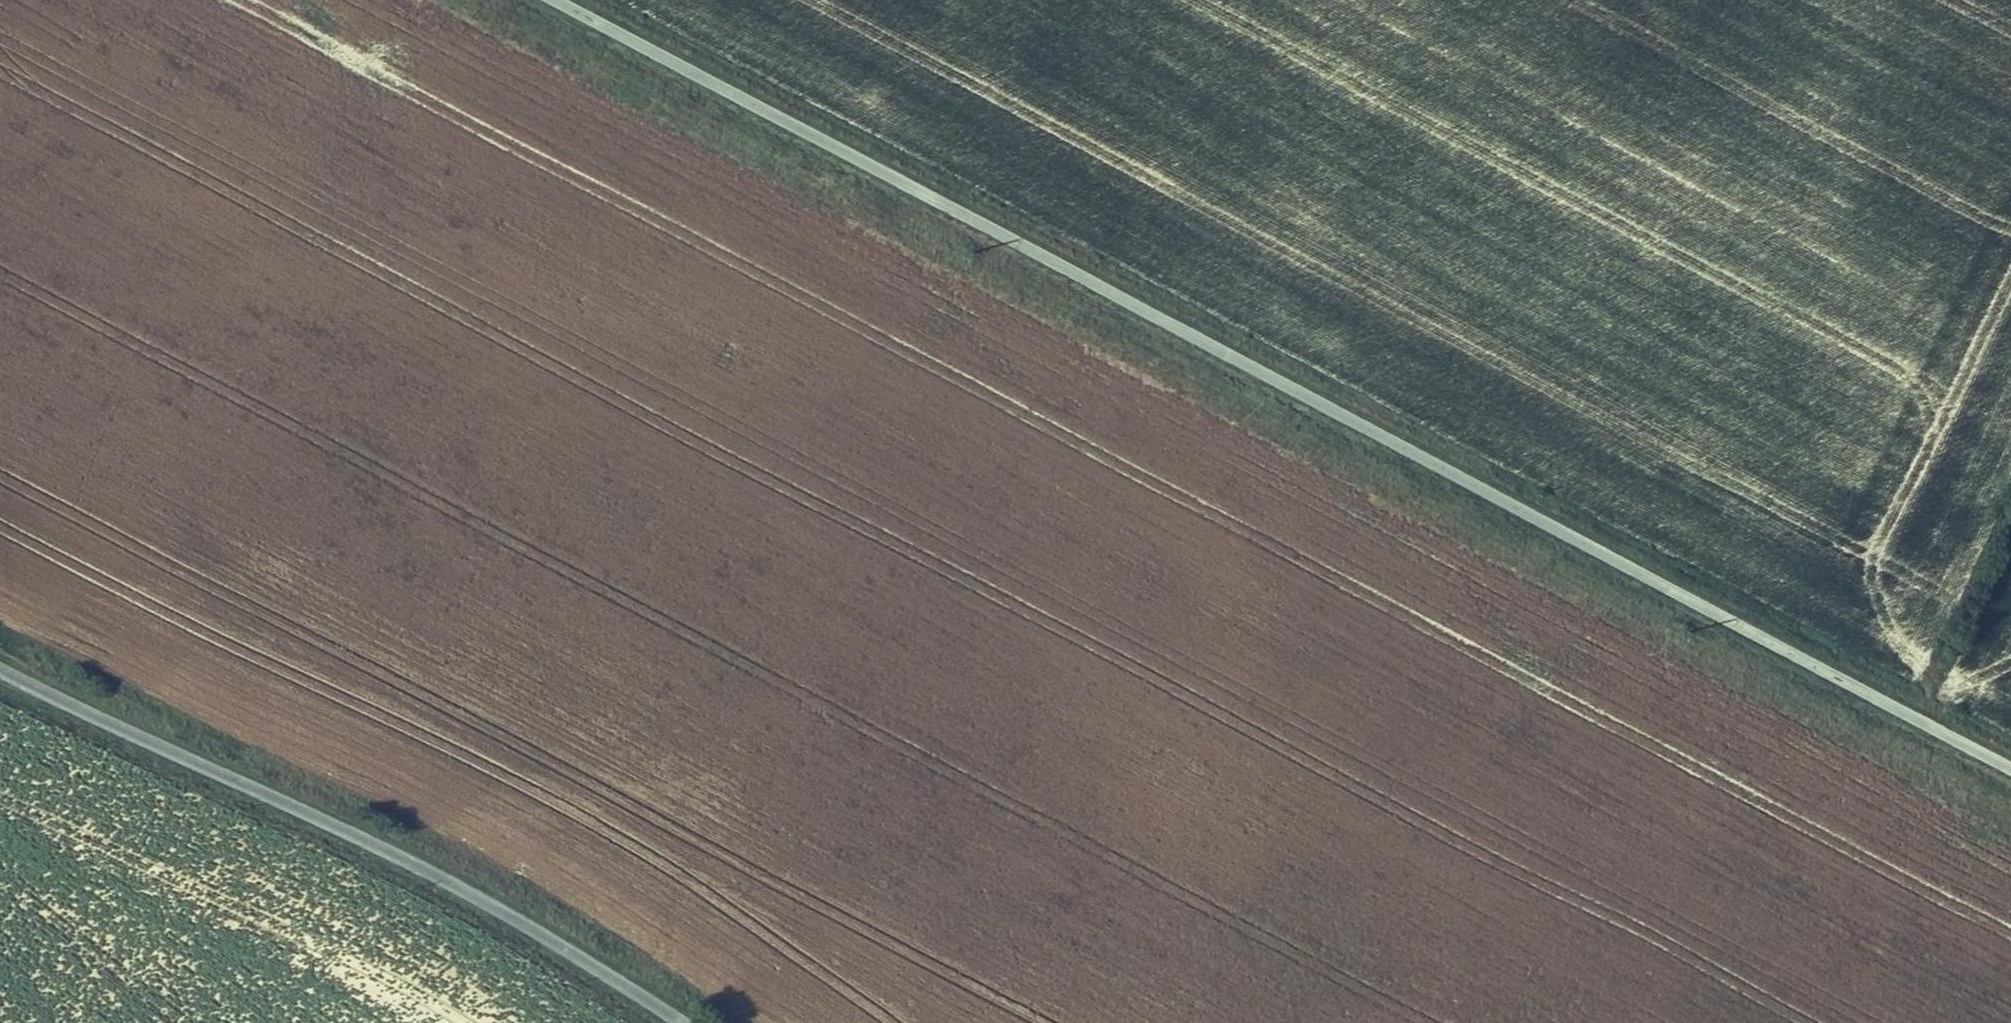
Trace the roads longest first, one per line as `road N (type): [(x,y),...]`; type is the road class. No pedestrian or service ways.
road 1 (unclassified): [(2010,774),(535,0)]
road 2 (unclassified): [(0,672),(448,886),(675,1022)]

